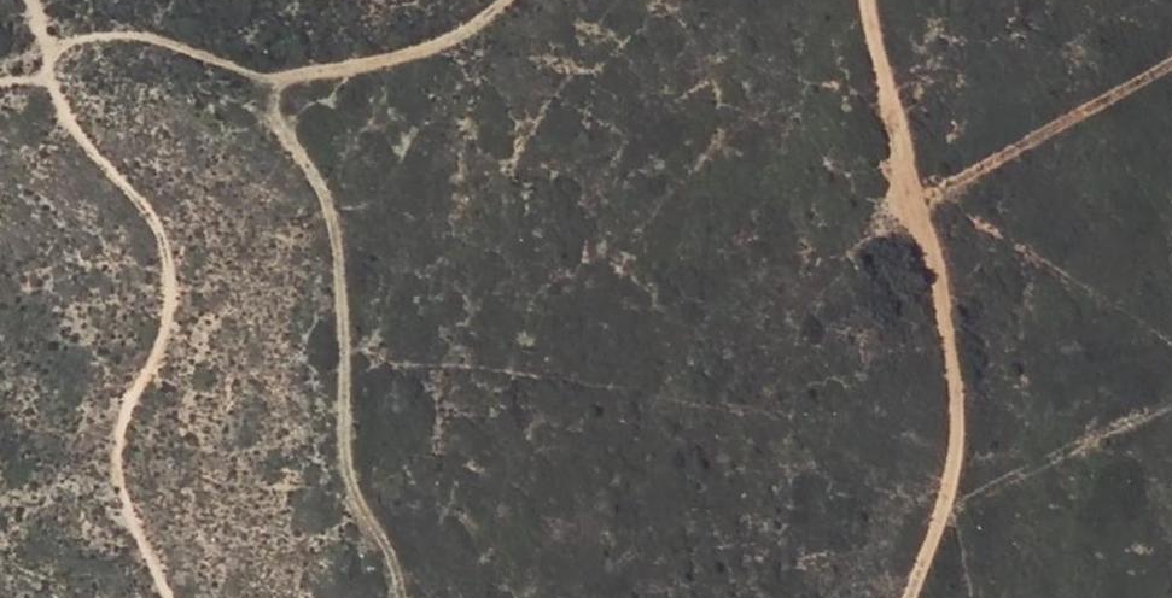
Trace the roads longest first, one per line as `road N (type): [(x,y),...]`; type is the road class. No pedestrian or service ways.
road 1 (track): [(908,597),(948,475),(954,399),(942,313),(868,0)]
road 2 (track): [(282,79),(281,120),(321,184),(336,230),(346,466),(359,503),(389,540),(402,597)]
road 3 (track): [(44,57),(105,37),(155,39),(282,79),(462,37),(509,0)]

